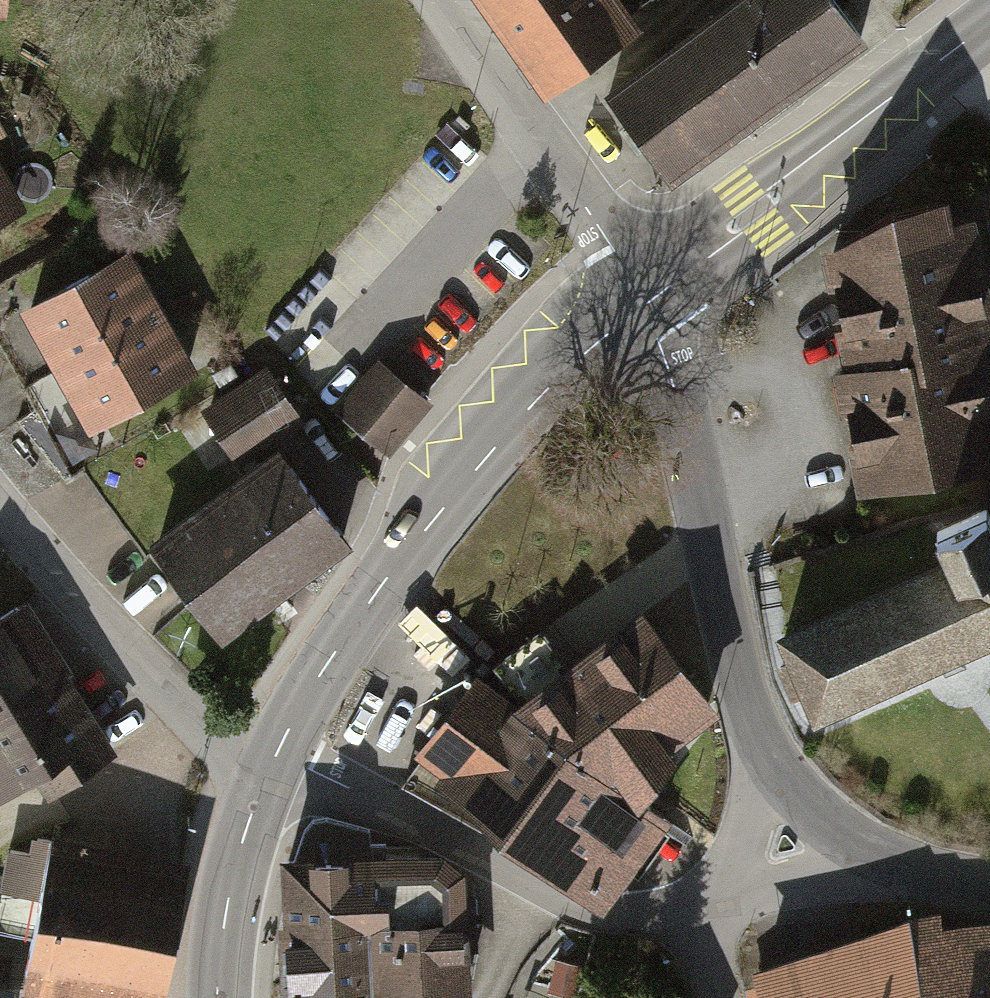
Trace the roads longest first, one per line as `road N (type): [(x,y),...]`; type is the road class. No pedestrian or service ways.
road 1 (secondary): [(273,761),(347,634),(464,477),(641,296)]
road 2 (tertiary): [(764,754),(736,682),(670,365),(641,296)]
road 3 (residential): [(273,761),(452,842),(528,888),(613,920),(690,923)]
road 4 (secondary): [(641,296),(989,30)]
road 5 (residential): [(0,493),(183,718),(216,747),(273,761)]
road 6 (residential): [(428,0),(641,296)]
road 7 (secondary): [(214,997),(215,936),(273,761)]
road 8 (residential): [(690,923),(732,871),(751,823),(764,754)]
road 9 (residential): [(863,866),(690,923)]
road 10 (tertiary): [(863,866),(764,754)]
road 11 (tertiary): [(989,884),(863,866)]

